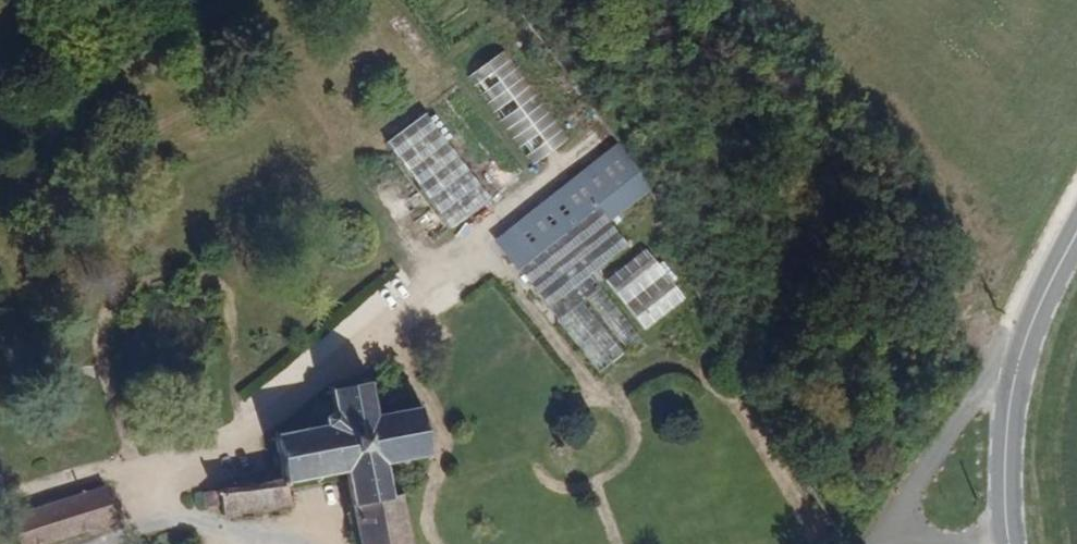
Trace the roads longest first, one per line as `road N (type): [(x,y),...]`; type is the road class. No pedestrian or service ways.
road 1 (tertiary): [(1076,232),(1016,367),(1005,456),(1009,543)]
road 2 (unclassified): [(114,543),(165,529),(281,543)]

